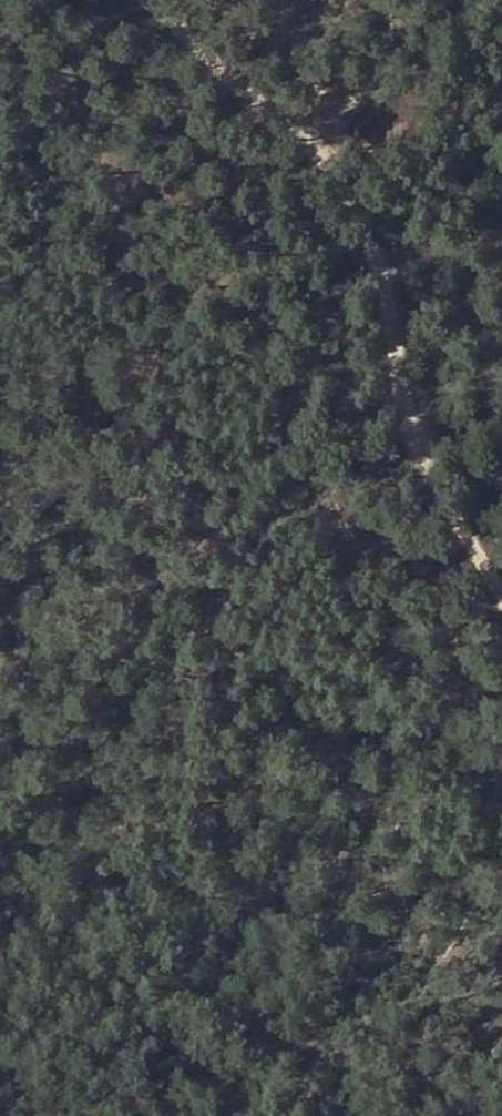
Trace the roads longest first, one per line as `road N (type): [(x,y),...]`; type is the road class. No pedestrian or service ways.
road 1 (track): [(501,595),(415,436),(383,292),(319,153),(155,0)]

